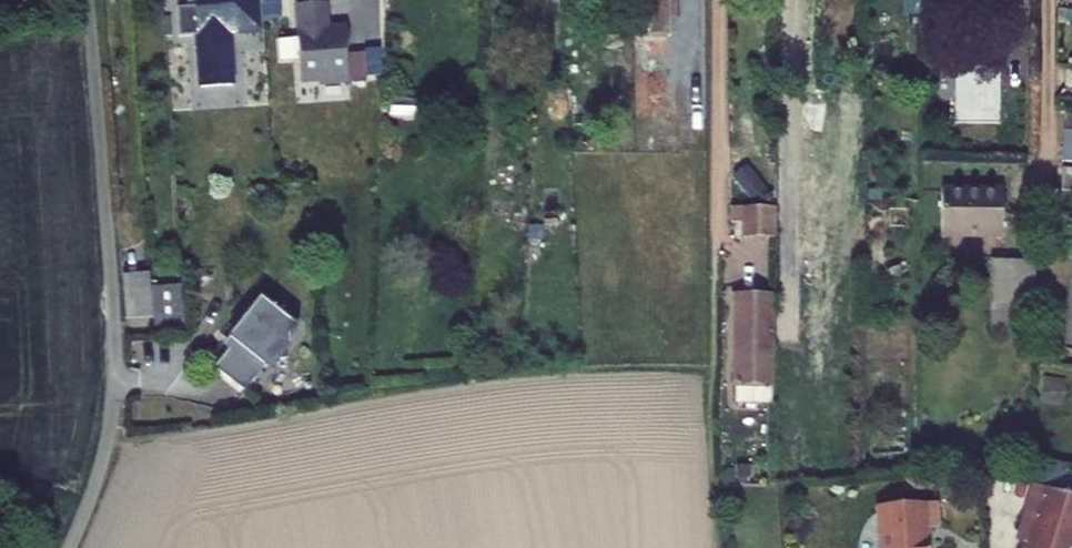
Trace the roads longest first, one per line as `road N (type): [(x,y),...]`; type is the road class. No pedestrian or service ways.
road 1 (unclassified): [(88,0),(115,378),(104,460),(70,547)]
road 2 (track): [(717,255),(718,0)]

